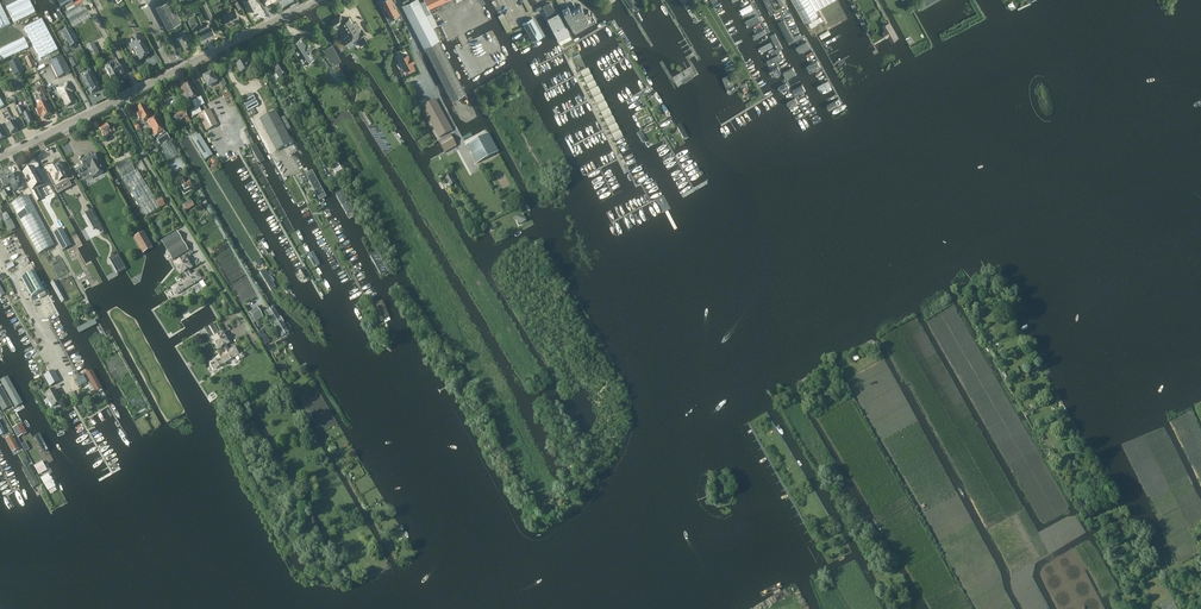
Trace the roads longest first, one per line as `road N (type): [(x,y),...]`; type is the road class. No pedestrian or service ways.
road 1 (unclassified): [(0,157),(318,0)]

